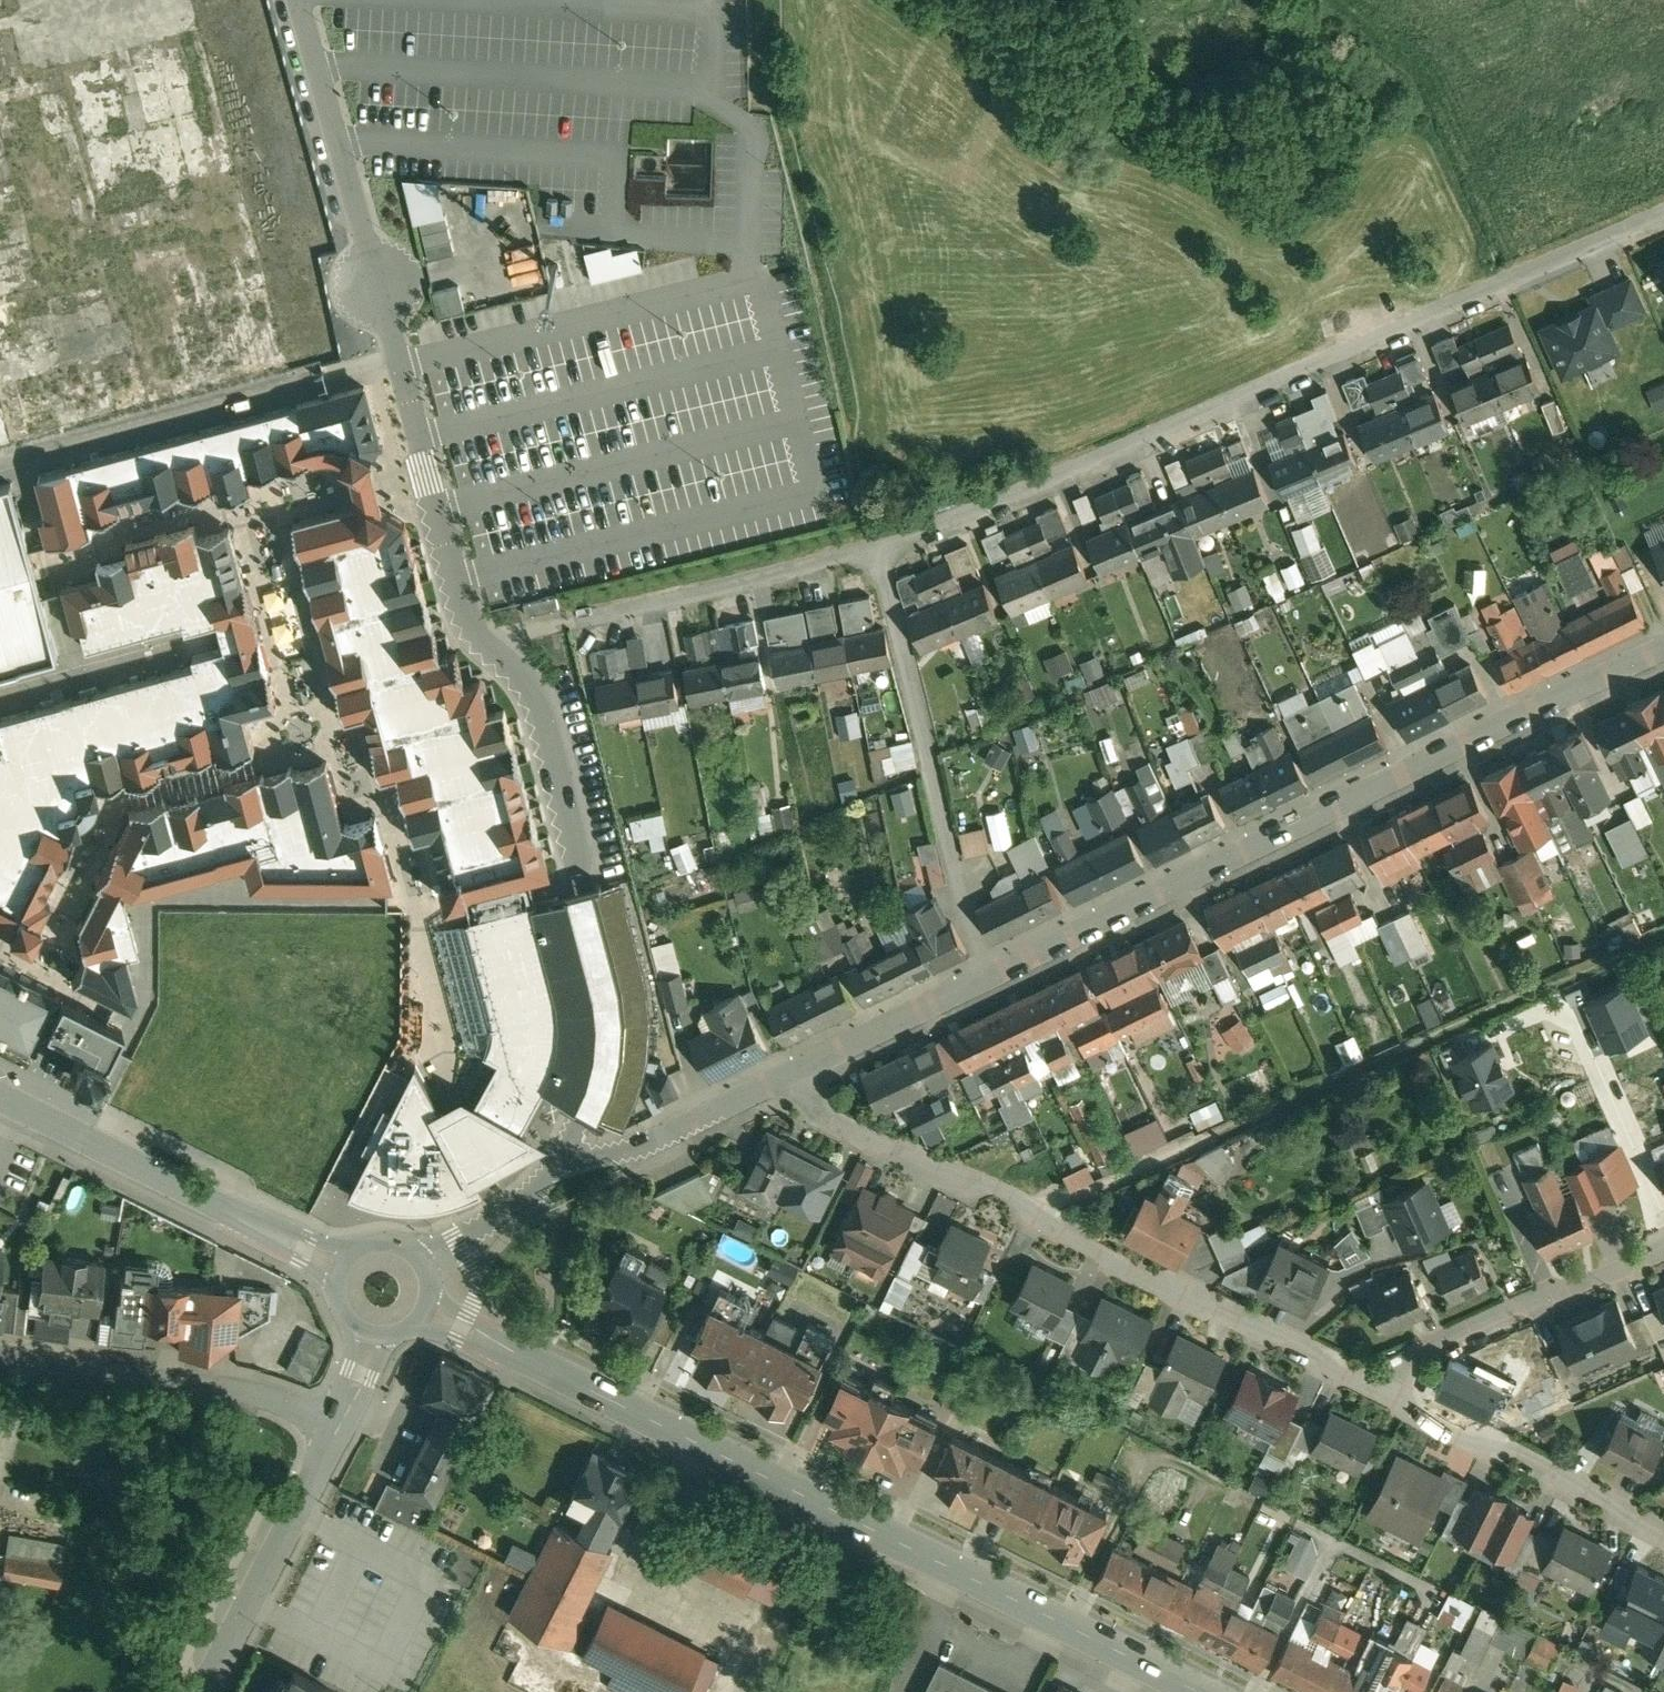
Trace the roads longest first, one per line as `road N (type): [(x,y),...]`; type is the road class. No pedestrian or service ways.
road 1 (residential): [(1663,214),(879,549)]
road 2 (tertiary): [(512,1348),(1202,1691)]
road 3 (residential): [(998,970),(1663,652)]
road 4 (residential): [(771,1082),(1388,1390)]
road 5 (residential): [(560,1163),(609,1052),(613,1016),(542,711),(480,640)]
road 6 (track): [(773,0),(775,95),(879,549)]
road 7 (residential): [(998,970),(966,909),(879,549)]
road 8 (residential): [(879,549),(480,640)]
road 9 (residential): [(339,1423),(273,1393),(0,1352)]
road 10 (residential): [(480,640),(468,621),(385,311)]
road 11 (residential): [(1663,1243),(1421,1353),(1388,1390)]
road 12 (residential): [(1388,1390),(1663,1531)]
road 13 (residential): [(202,1691),(339,1423)]
road 14 (residential): [(373,257),(298,0)]
road 15 (tertiary): [(0,1095),(236,1214)]
road 16 (residential): [(771,1082),(998,970)]
road 17 (residential): [(560,1163),(598,1161),(771,1082)]
road 18 (residential): [(423,1257),(515,1206),(560,1163)]
road 19 (tertiary): [(355,1246),(236,1214)]
road 20 (tertiary): [(236,1214),(333,1287)]

